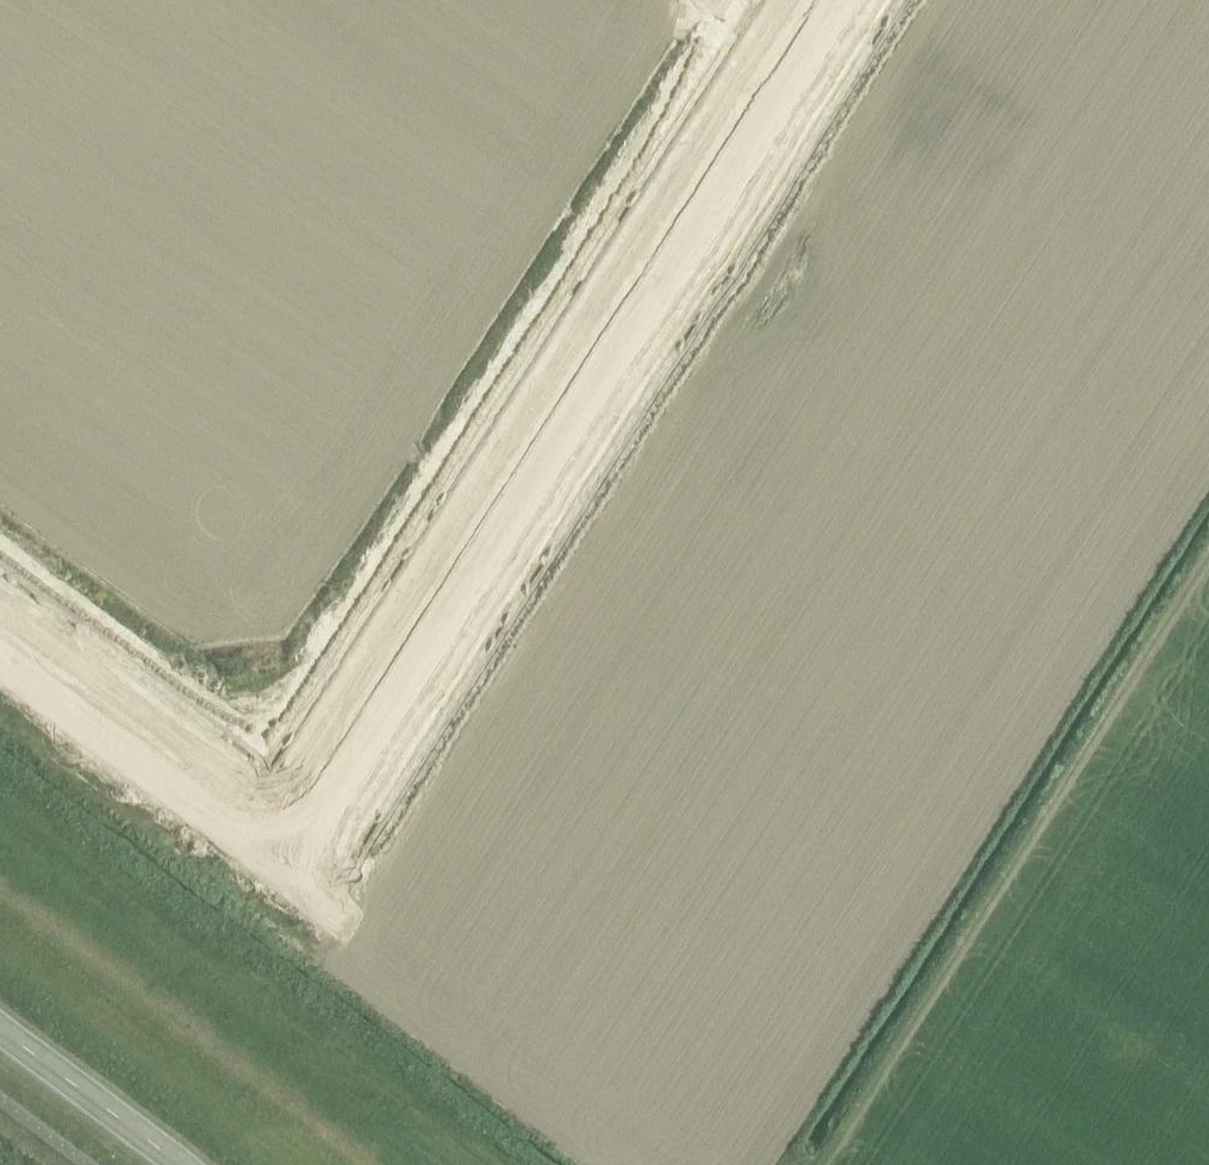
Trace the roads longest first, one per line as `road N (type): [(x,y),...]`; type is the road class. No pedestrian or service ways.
road 1 (unclassified): [(0,629),(304,842),(843,0)]
road 2 (tertiary): [(175,1164),(0,1032)]

